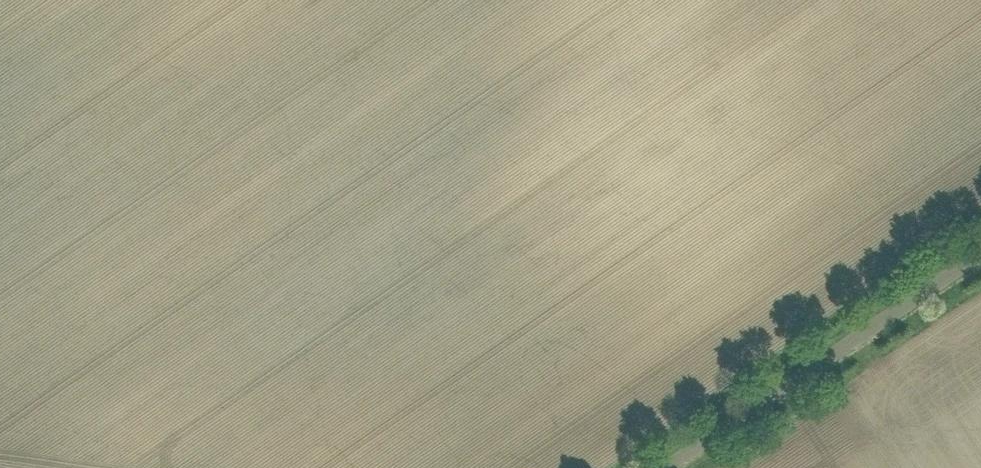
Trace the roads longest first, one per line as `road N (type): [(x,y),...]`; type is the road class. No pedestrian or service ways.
road 1 (unclassified): [(648,467),(980,243)]

